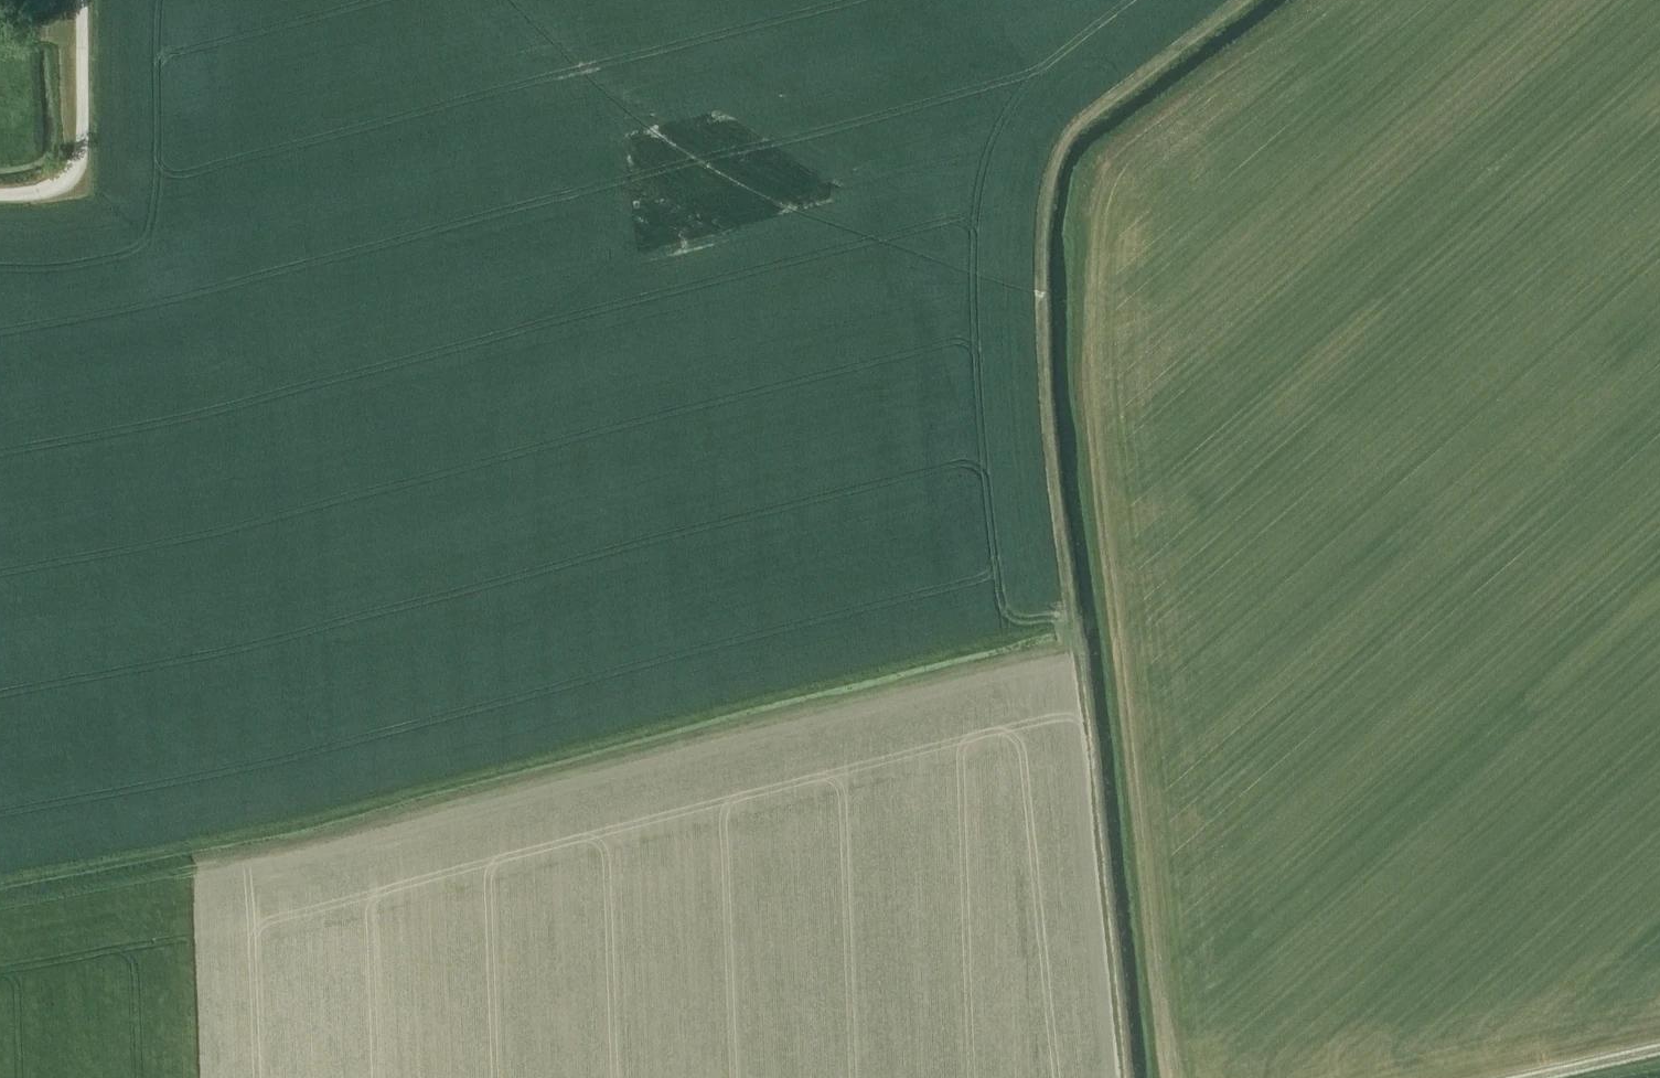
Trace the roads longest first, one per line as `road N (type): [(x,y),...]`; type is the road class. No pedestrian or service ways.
road 1 (track): [(1659,1048),(1523,1077)]

